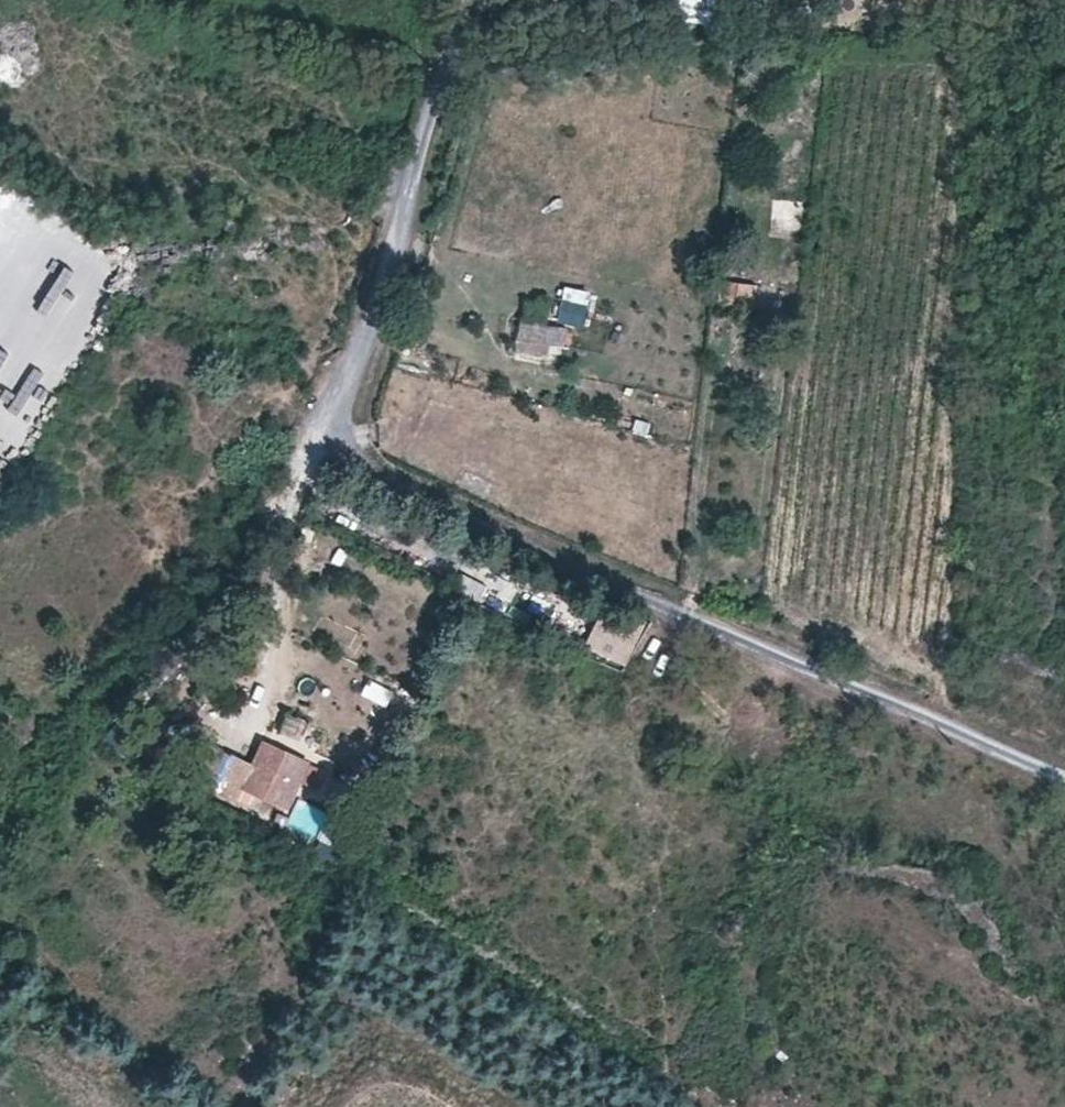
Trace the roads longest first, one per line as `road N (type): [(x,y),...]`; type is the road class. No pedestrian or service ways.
road 1 (unclassified): [(1064,775),(319,453),(342,414),(474,0)]
road 2 (track): [(0,830),(227,573),(319,453)]

